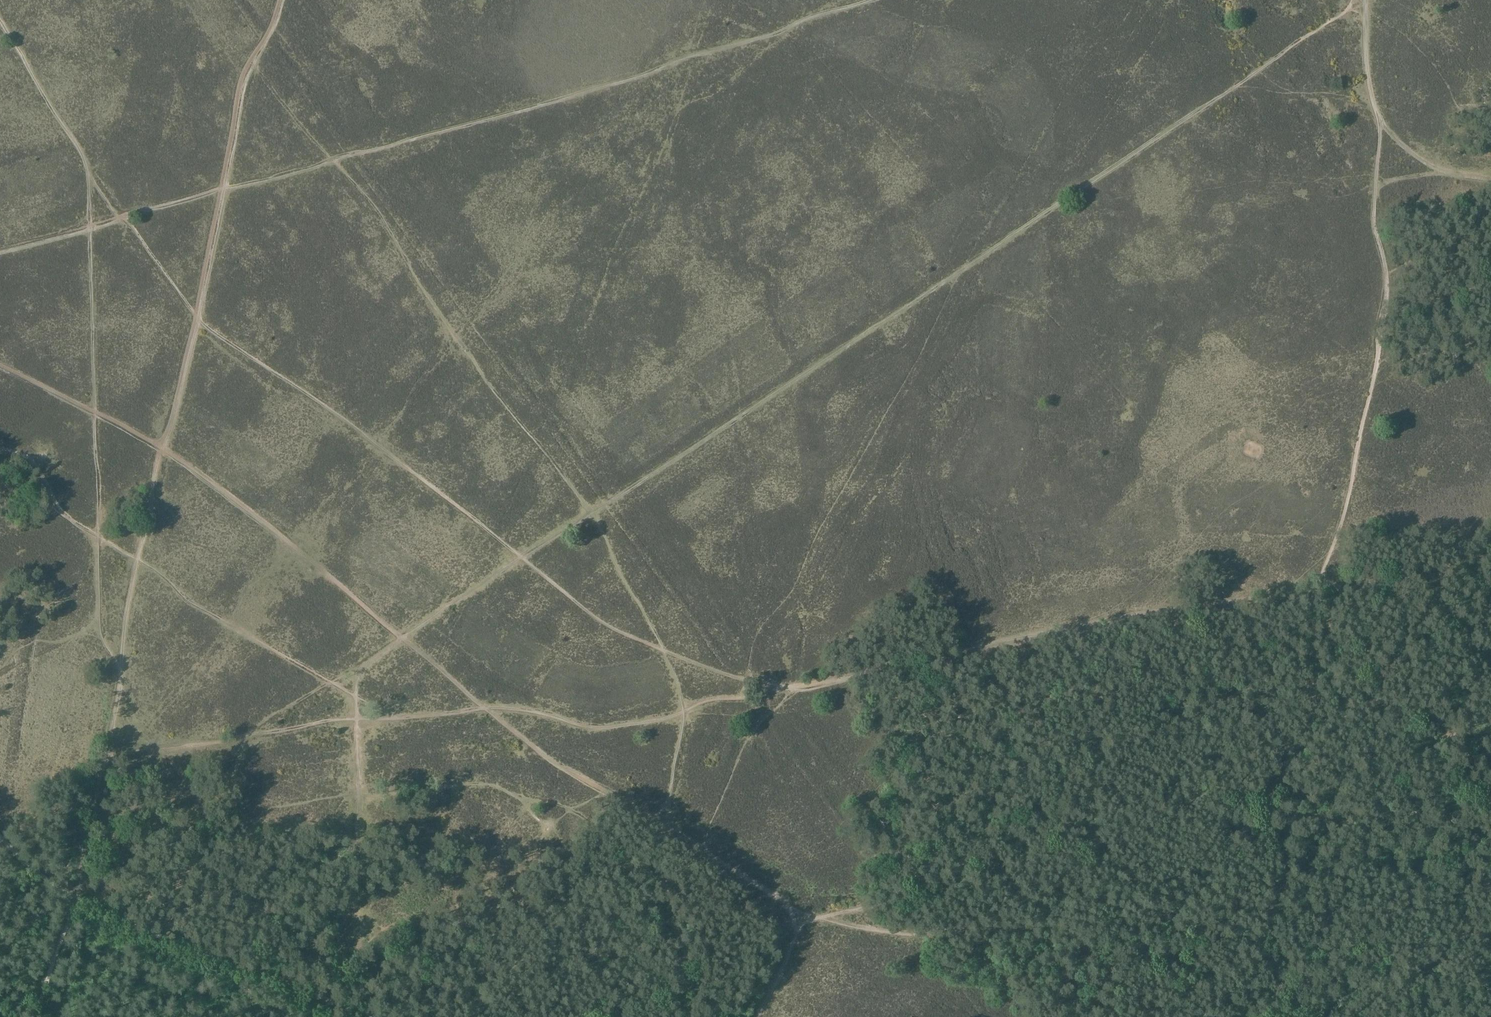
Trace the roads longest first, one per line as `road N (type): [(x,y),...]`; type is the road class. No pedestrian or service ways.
road 1 (track): [(372,660),(1337,22),(1355,0)]
road 2 (track): [(868,0),(693,60),(91,226)]
road 3 (track): [(1316,592),(1347,509),(1389,291),(1374,218),(1382,124),(1367,0)]
road 4 (track): [(1222,605),(784,689)]
road 5 (track): [(784,689),(599,728),(485,709)]
road 6 (track): [(108,754),(359,720)]
road 7 (track): [(359,720),(372,660),(249,734)]
road 8 (track): [(1490,556),(1316,592)]
road 9 (track): [(90,168),(0,16)]
road 10 (track): [(1382,124),(1404,150),(1451,177),(1490,173)]

